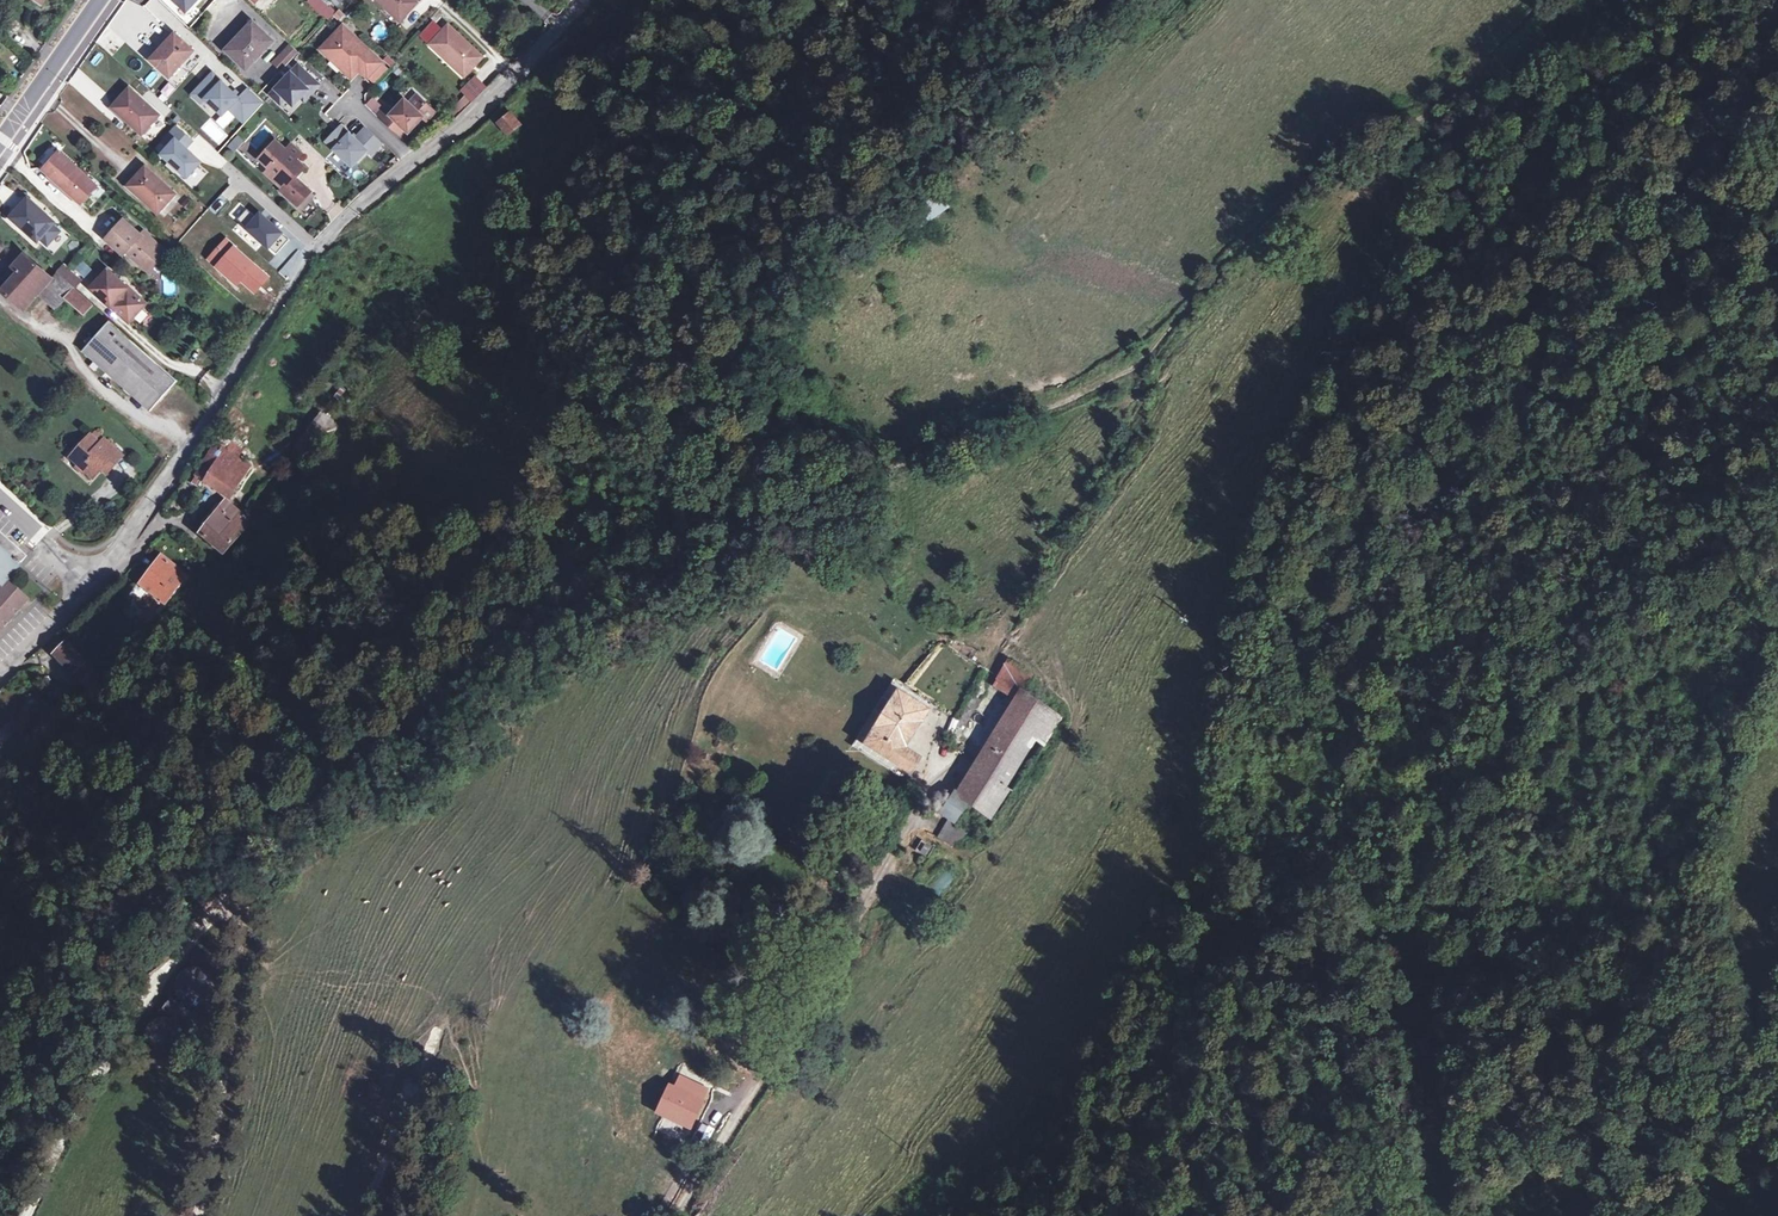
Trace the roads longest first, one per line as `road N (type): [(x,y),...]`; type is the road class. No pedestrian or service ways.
road 1 (track): [(0,1084),(57,1023),(114,933),(301,802),(405,752),(475,664),(681,545),(931,454),(1136,366),(1282,207),(1357,142),(1418,111)]
road 2 (track): [(1418,111),(1432,158),(1227,632),(1216,759),(1223,871),(1168,946),(1127,1028),(1099,1215)]
road 3 (track): [(1136,366),(1134,398),(1010,618),(958,751),(667,1215)]
road 4 (track): [(1375,776),(1393,732),(1403,640),(1426,561),(1452,513),(1527,428),(1577,325),(1696,175),(1728,81),(1728,0)]
road 5 (residential): [(84,585),(325,235),(509,80),(580,0)]
road 6 (track): [(200,1215),(243,947),(245,917),(230,907),(166,966),(25,1215)]
road 7 (track): [(1418,111),(1705,0)]
road 8 (secondary): [(0,142),(98,0)]

